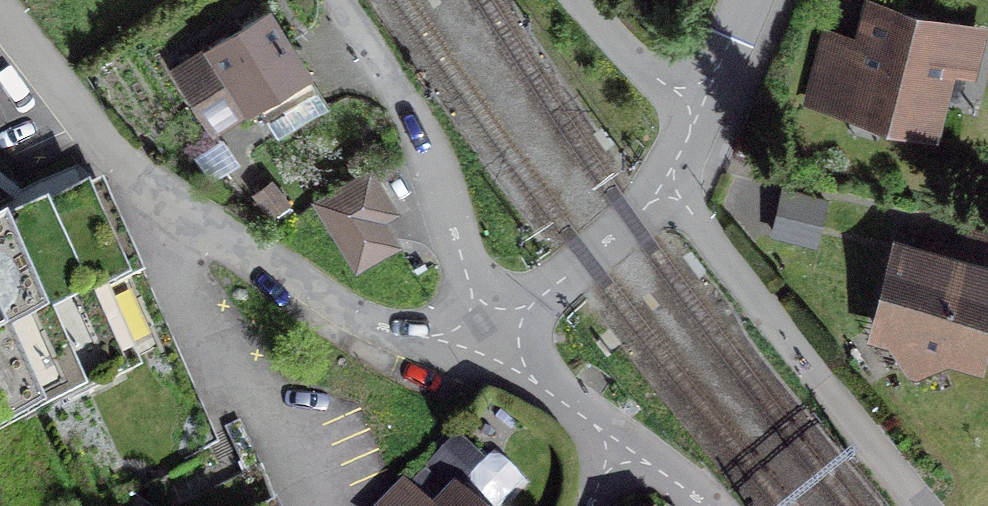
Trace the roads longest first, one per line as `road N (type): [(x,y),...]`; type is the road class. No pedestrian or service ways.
road 1 (residential): [(0,6),(125,159),(247,251),(363,320),(396,331),(493,326)]
road 2 (residential): [(672,176),(712,240),(931,505)]
road 3 (residential): [(493,326),(438,160),(339,0)]
road 4 (residential): [(672,176),(635,221),(493,326)]
road 5 (residential): [(749,0),(672,176)]
road 6 (residential): [(493,326),(618,426)]
road 7 (residential): [(618,426),(719,505)]

